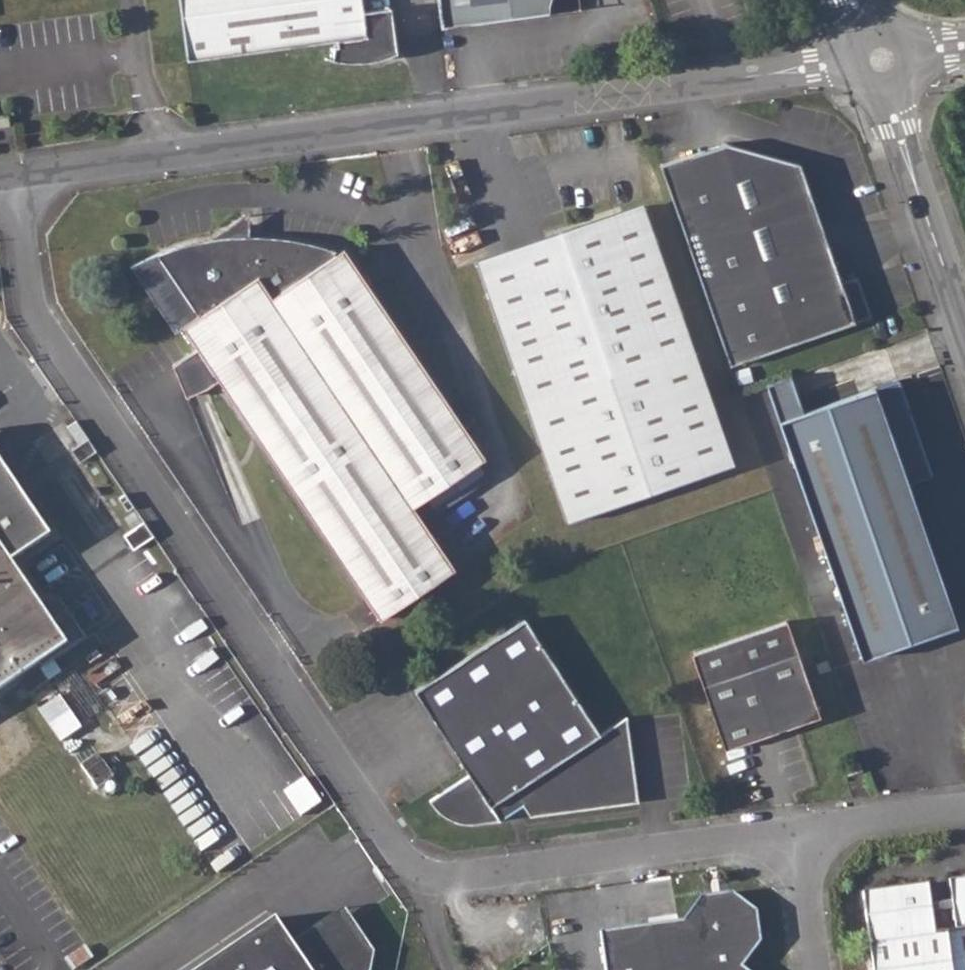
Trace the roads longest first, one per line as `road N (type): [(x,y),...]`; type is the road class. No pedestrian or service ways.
road 1 (residential): [(12,184),(27,298),(40,328),(405,862),(422,873),(477,878),(799,833)]
road 2 (residential): [(12,184),(881,58)]
road 3 (residential): [(964,324),(881,58)]
road 4 (residential): [(799,833),(964,809)]
road 5 (residential): [(799,833),(818,969)]

